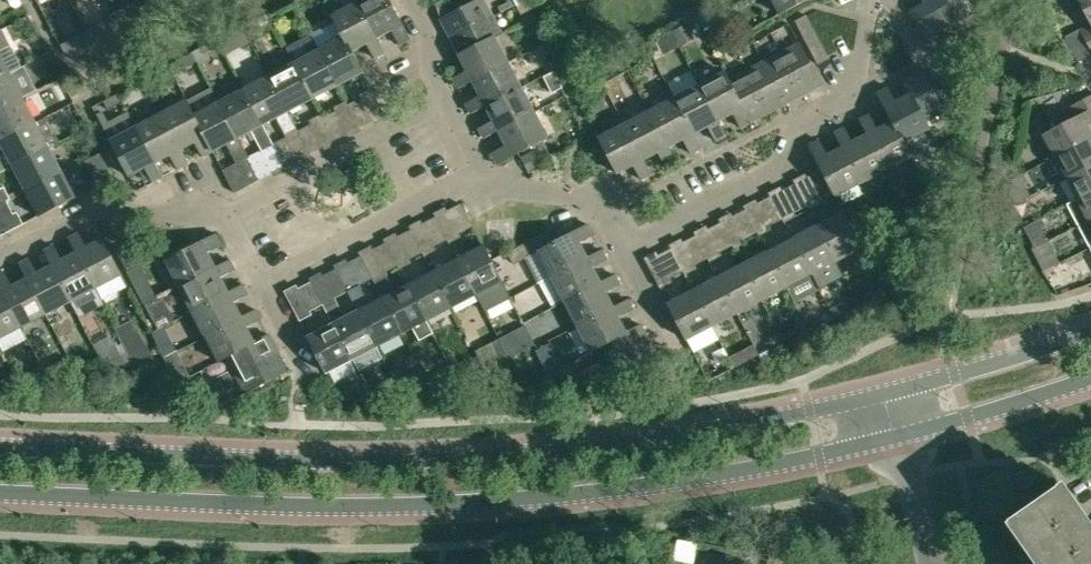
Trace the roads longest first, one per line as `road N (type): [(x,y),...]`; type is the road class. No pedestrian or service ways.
road 1 (secondary): [(0,496),(388,511),(523,503),(817,466),(907,441)]
road 2 (secondary): [(894,396),(705,436),(512,457),(0,450)]
road 3 (residential): [(622,247),(785,162),(801,126),(853,97),(876,0)]
road 4 (residential): [(0,256),(97,206),(227,213)]
road 5 (residential): [(227,213),(438,103)]
road 6 (residential): [(265,286),(476,177)]
road 7 (secondary): [(1090,333),(894,396)]
road 8 (secondary): [(907,441),(1090,382)]
road 9 (residential): [(622,247),(589,197),(501,190),(476,177)]
road 10 (residential): [(680,359),(622,247)]
road 11 (residential): [(935,563),(907,441)]

